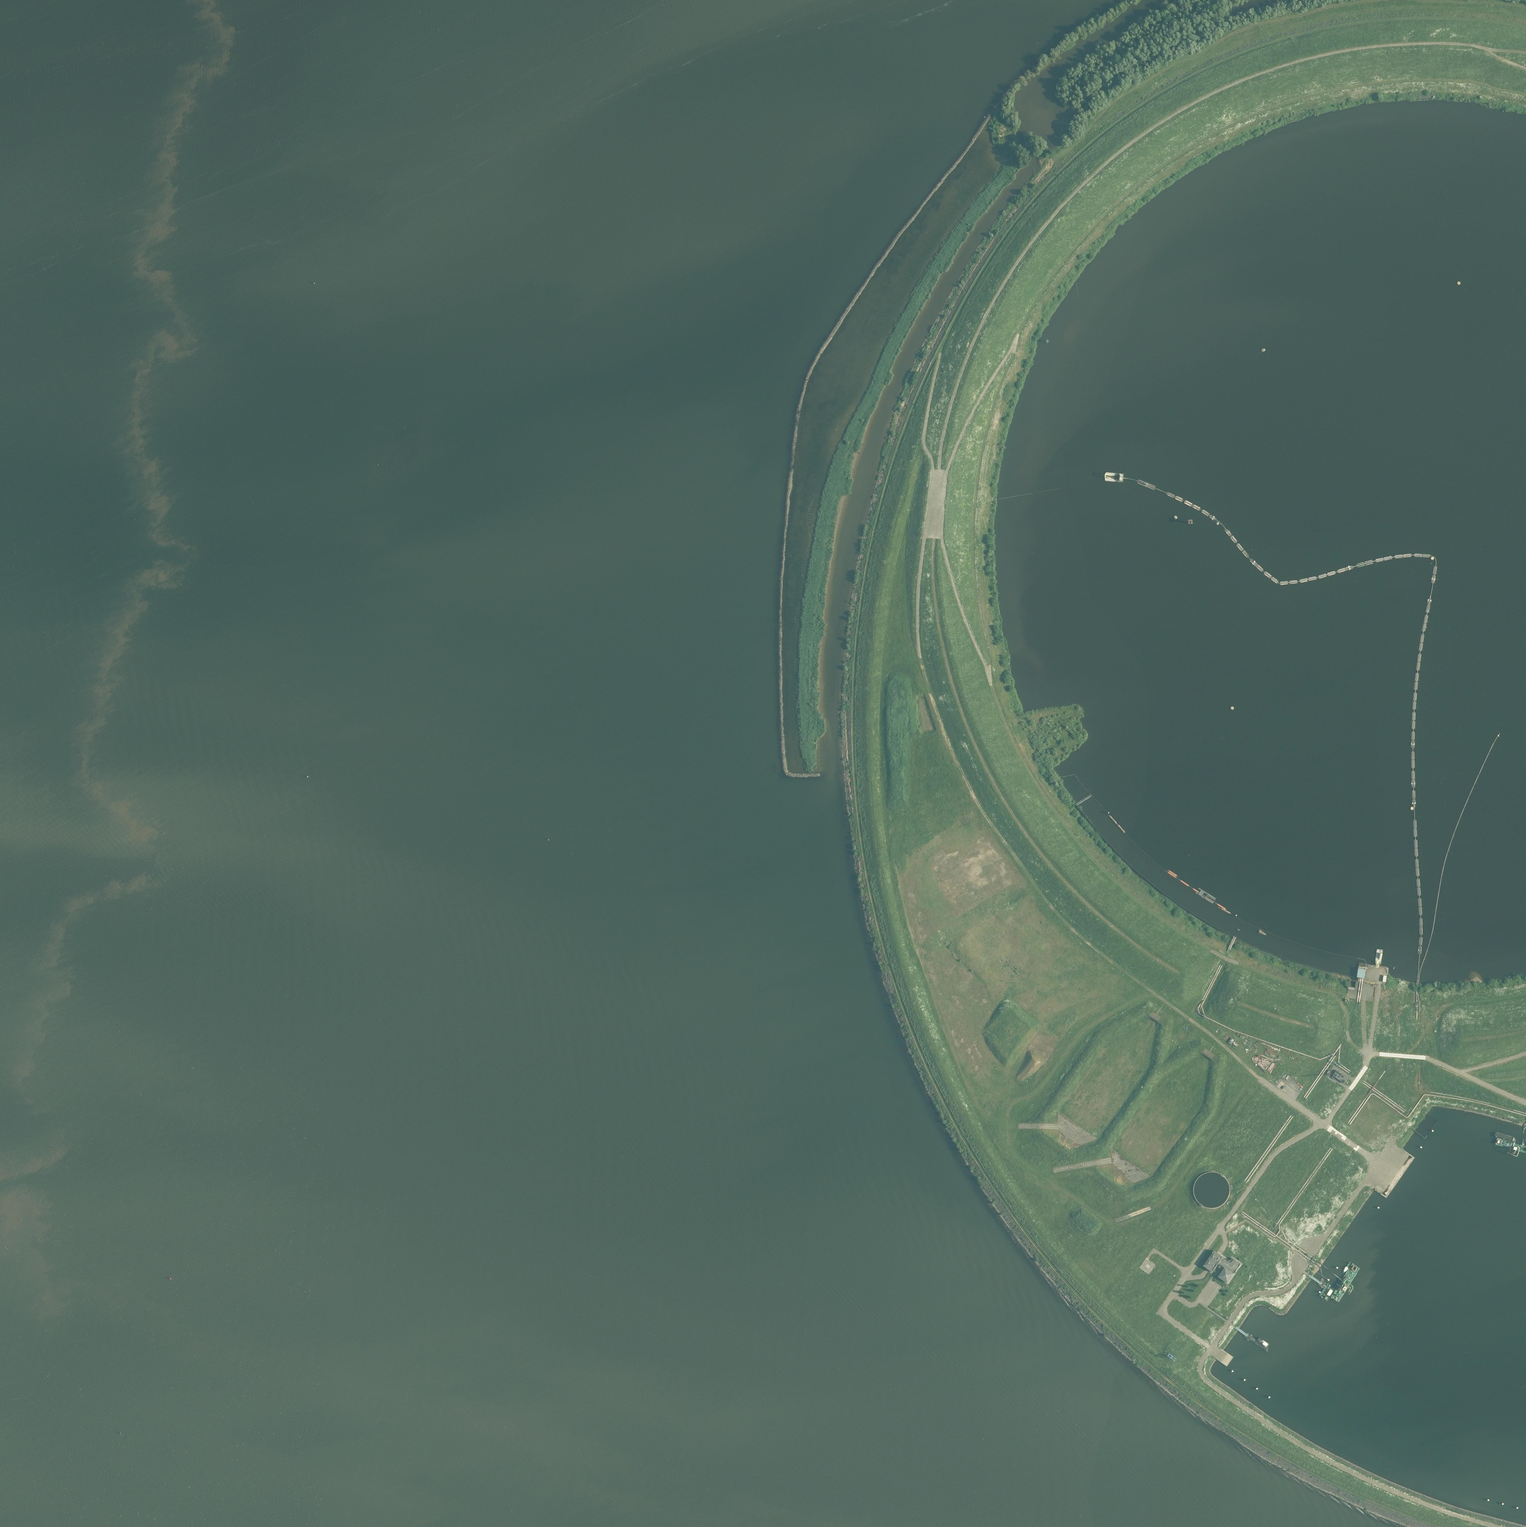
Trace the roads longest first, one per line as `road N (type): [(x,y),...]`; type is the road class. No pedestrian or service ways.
road 1 (track): [(1178,972),(1064,881),(1009,807),(967,727),(940,629),(932,562),(941,449),(964,367),(990,307),(1041,232),(1103,167),(1177,113),(1243,80),(1334,53),(1427,43),(1525,53)]
road 2 (track): [(1019,334),(964,433),(929,526),(918,616),(928,688),(975,799),(1044,897),(1086,941),(1260,1079)]
road 3 (track): [(1368,1054),(1349,1038),(1335,997),(1230,960),(1144,907),(1083,848),(1030,772),(947,560),(924,439),(940,354)]
road 4 (track): [(1162,998),(1139,998),(1086,1030),(1043,1086),(1011,1108),(1005,1125),(1027,1165),(1155,1251)]
road 5 (unclassified): [(1211,1348),(1201,1366),(1206,1381),(1287,1437),(1415,1500),(1500,1526)]
road 6 (unclassified): [(1323,1124),(1273,1156),(1165,1307),(1167,1317),(1211,1348)]
road 7 (track): [(1006,1133),(978,1103),(942,1020),(908,911),(905,858)]
road 8 (unclassified): [(1368,1054),(1427,1058),(1525,1103)]
road 9 (unclassified): [(1300,1266),(1285,1290),(1245,1301),(1211,1348)]

